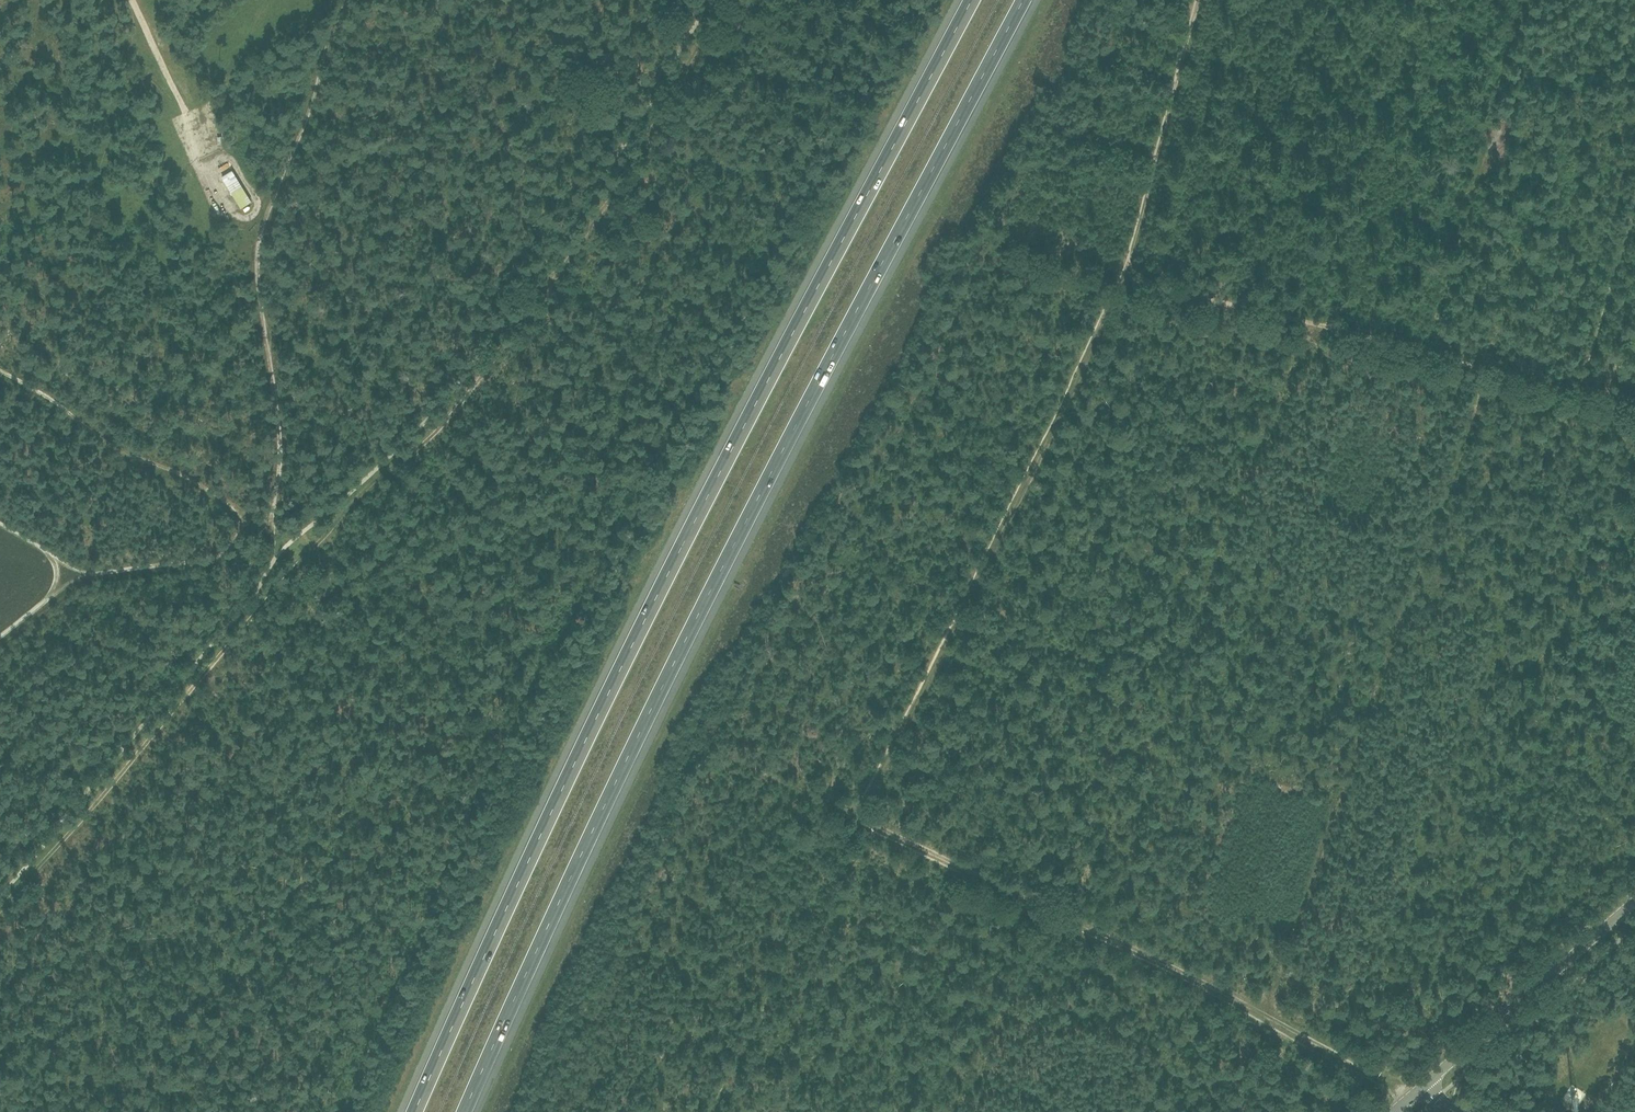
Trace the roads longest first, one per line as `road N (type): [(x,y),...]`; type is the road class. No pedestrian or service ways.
road 1 (motorway): [(463,1111),(650,711),(1023,0)]
road 2 (motorway): [(970,0),(635,639),(415,1111)]
road 3 (track): [(1419,1088),(870,817),(871,792),(1133,267)]
road 4 (track): [(0,908),(353,501),(447,421),(638,154),(725,0)]
road 5 (track): [(343,0),(308,117),(258,241),(281,434),(270,532)]
road 6 (track): [(1127,264),(1634,405)]
road 7 (track): [(415,799),(168,1111)]
road 8 (track): [(270,532),(0,373)]
road 9 (tertiary): [(1419,1088),(1634,901)]
road 10 (track): [(1634,189),(1580,394)]
road 11 (track): [(70,574),(224,553),(243,516)]
road 12 (track): [(0,525),(70,574),(0,635)]
road 13 (track): [(134,0),(190,122)]

